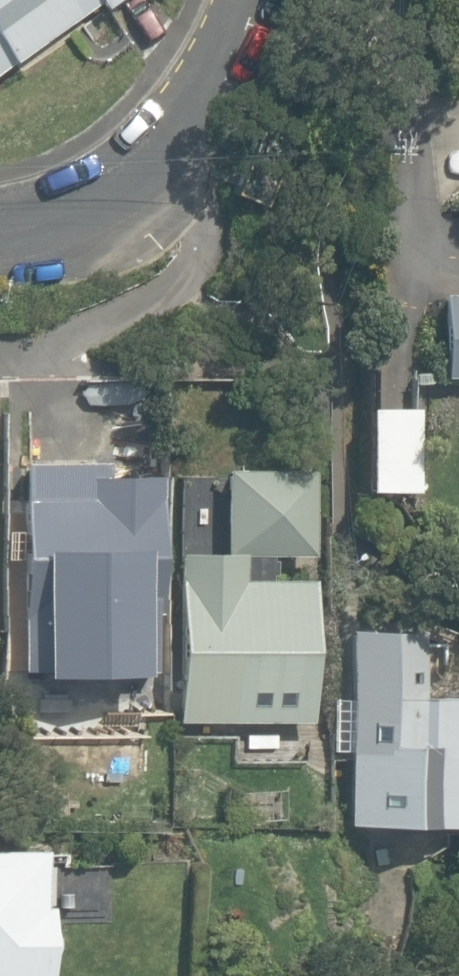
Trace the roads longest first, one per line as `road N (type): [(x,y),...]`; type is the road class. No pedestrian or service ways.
road 1 (residential): [(227,0),(135,181),(74,217),(0,228)]

